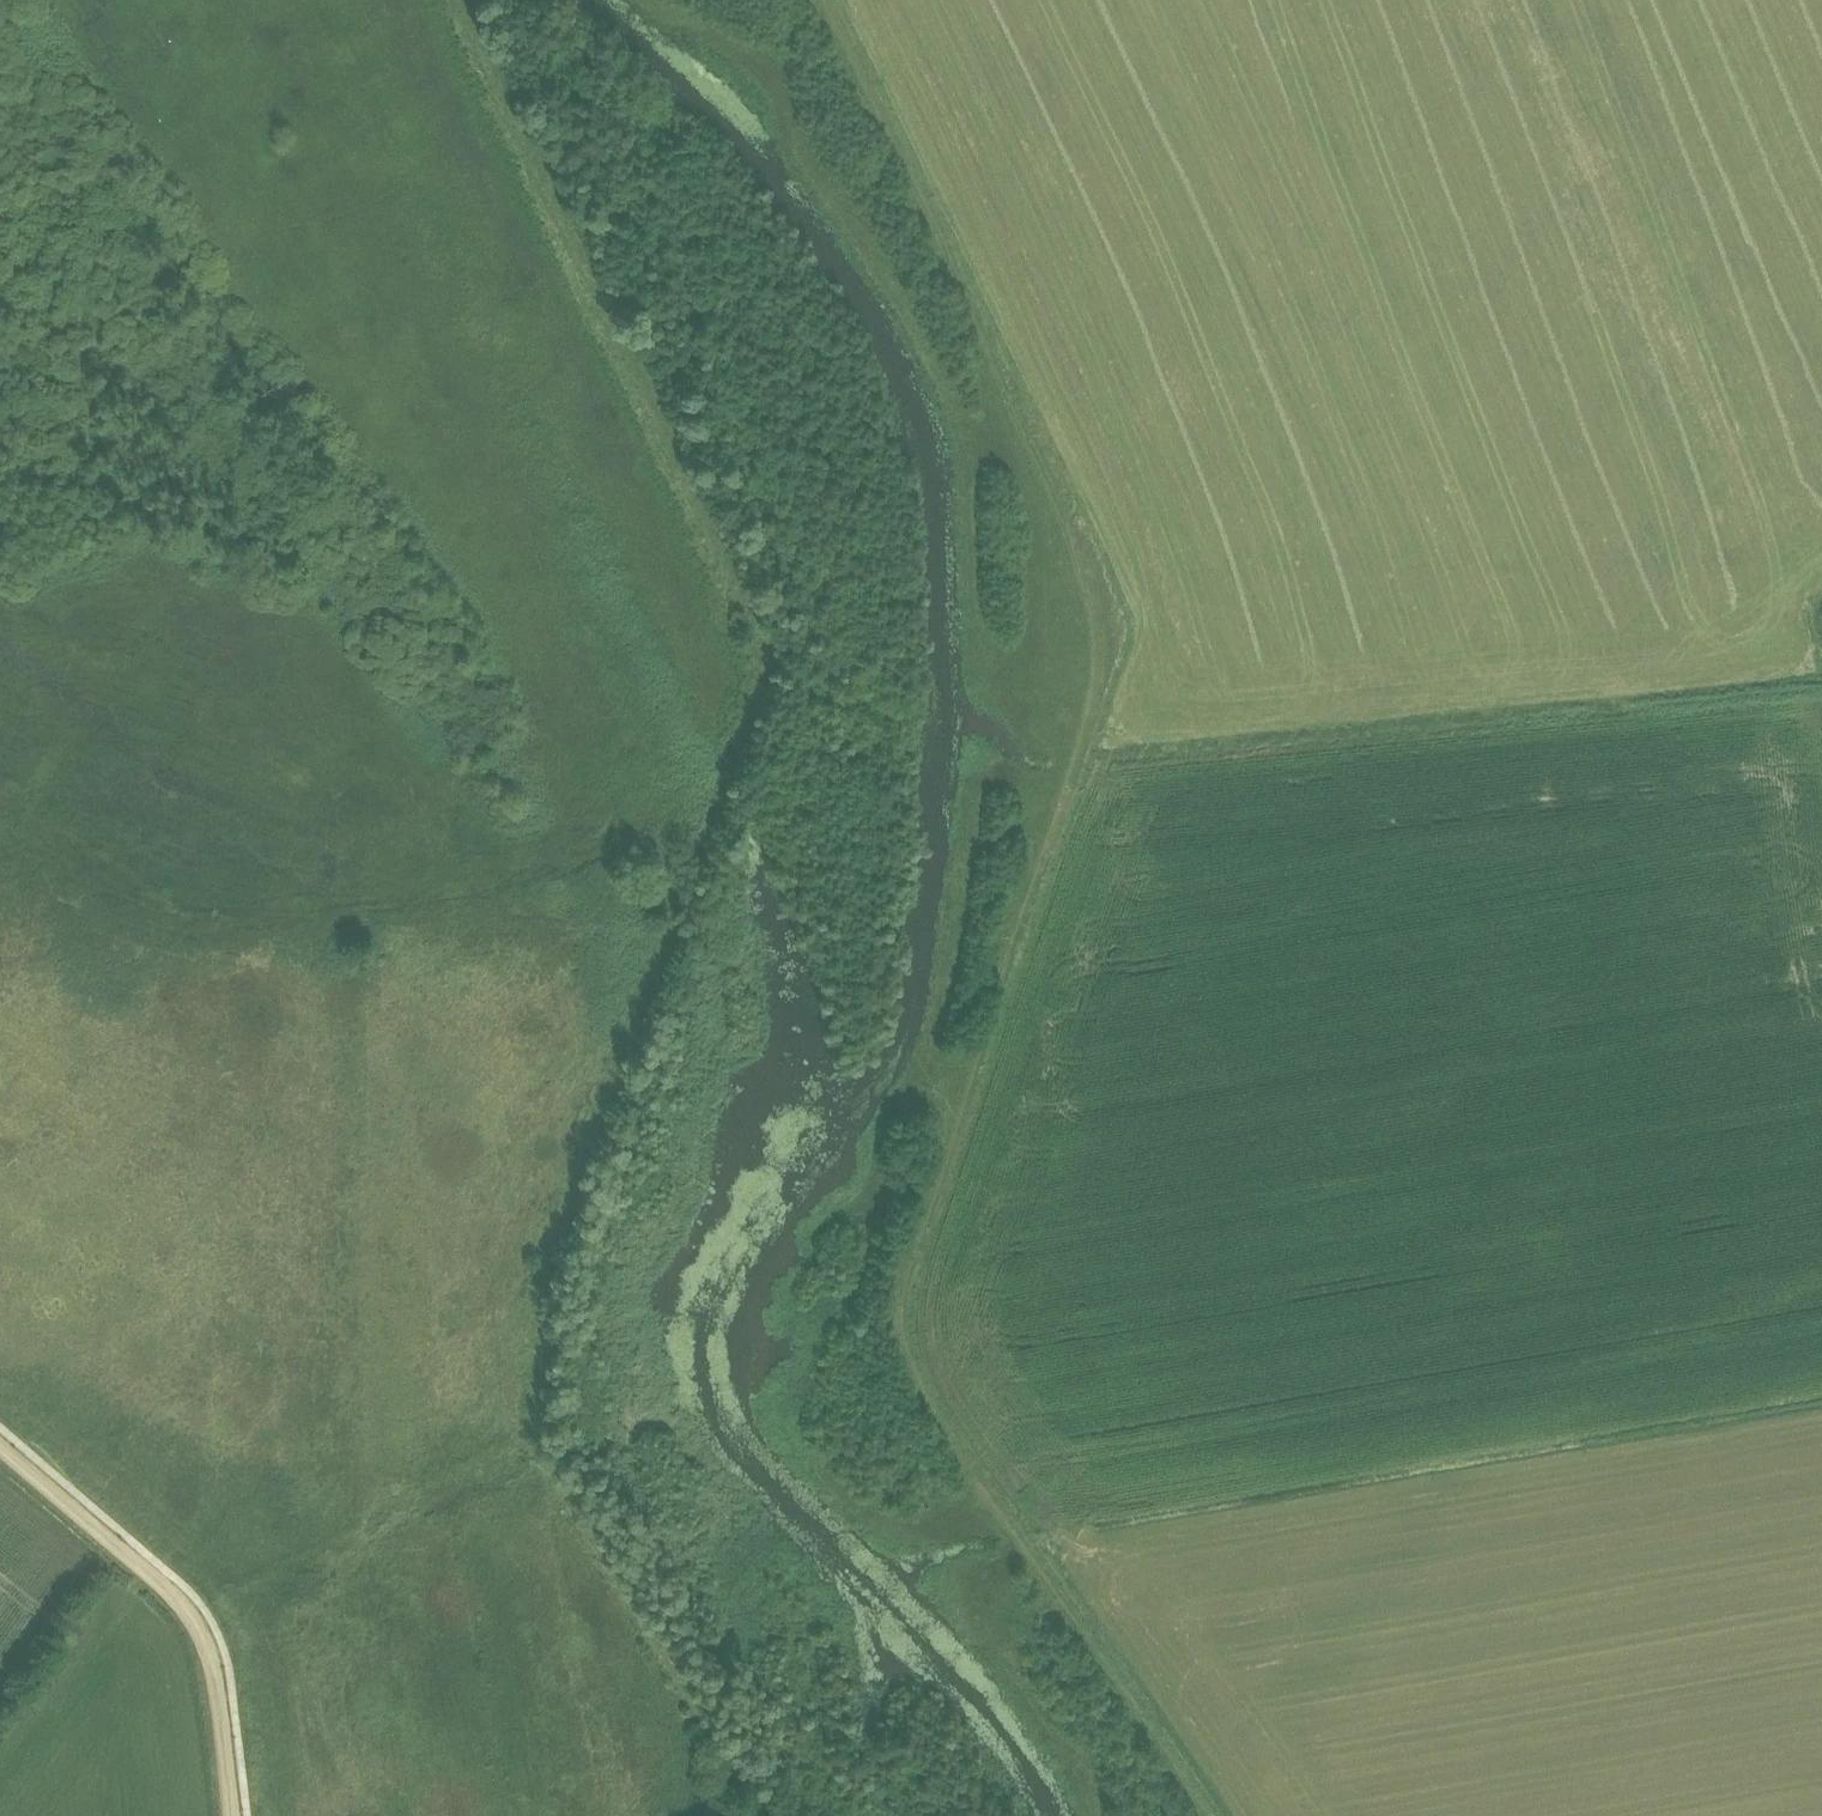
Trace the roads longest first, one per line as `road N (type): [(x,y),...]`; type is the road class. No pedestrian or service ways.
road 1 (track): [(0,1444),(190,1610),(208,1654),(235,1815)]

